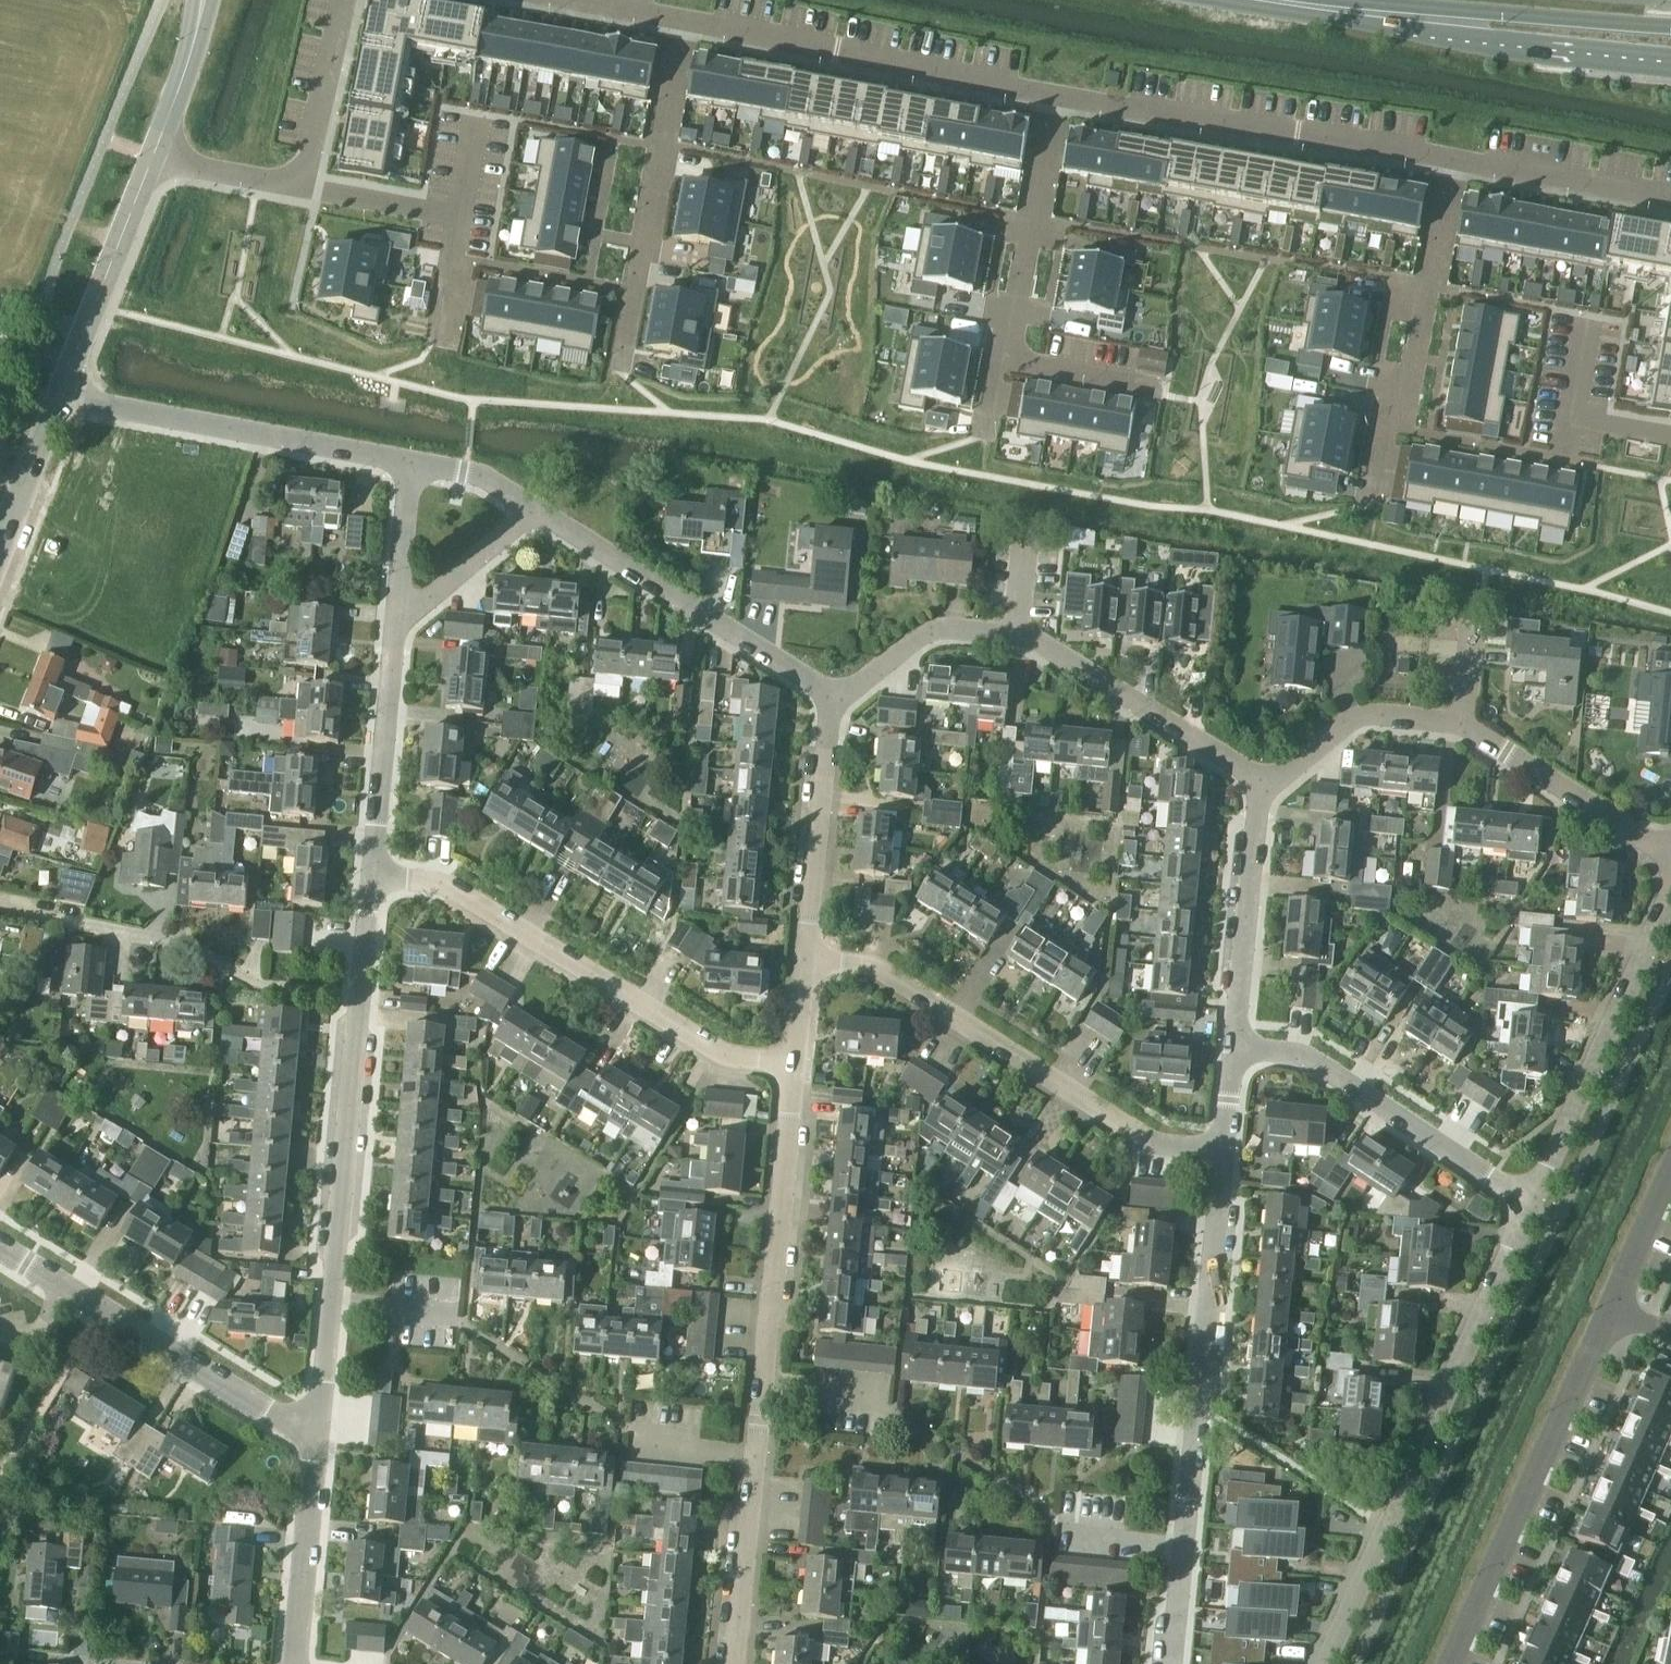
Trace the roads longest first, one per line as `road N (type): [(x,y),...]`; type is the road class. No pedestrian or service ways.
road 1 (residential): [(1323,1663),(1528,1204)]
road 2 (residential): [(1261,785),(1016,638),(934,632),(831,697)]
road 3 (residential): [(795,1062),(731,1057),(427,881),(372,877)]
road 4 (residential): [(1224,1155),(1151,1145),(880,974),(807,962)]
road 5 (residential): [(1670,851),(1465,728),(1367,717),(1261,785)]
road 6 (residential): [(1051,87),(1453,160)]
road 7 (residential): [(1184,1548),(1224,1155)]
road 8 (residential): [(1451,1663),(1607,1316)]
road 9 (residential): [(0,909),(187,949),(258,989),(360,996)]
road 10 (residential): [(687,18),(1051,87)]
road 11 (residential): [(317,1436),(0,1252)]
road 12 (residential): [(1051,87),(982,443)]
road 13 (residential): [(687,18),(621,374)]
road 14 (residential): [(831,697),(531,512)]
road 15 (residential): [(407,464),(119,410),(64,393)]
road 16 (residential): [(1528,1204),(1670,892)]
road 17 (residential): [(1528,1204),(1315,1062),(1234,1048)]
road 18 (residential): [(766,1391),(795,1062)]
road 19 (residential): [(338,1271),(360,996)]
road 20 (residential): [(1453,160),(1405,431)]
road 21 (residential): [(807,962),(831,697)]
road 22 (residential): [(1234,1048),(1261,785)]
road 23 (residential): [(64,393),(156,155)]
road 24 (residential): [(372,877),(398,626)]
road 25 (secondary): [(1439,19),(1527,48),(1670,66)]
road 26 (secondary): [(1670,26),(1439,19)]
road 27 (residential): [(295,1663),(317,1436)]
road 28 (residential): [(1453,160),(1670,200)]
road 29 (residential): [(740,1663),(761,1445)]
road 30 (residential): [(302,187),(343,0)]
road 31 (residential): [(398,626),(531,512)]
road 32 (residential): [(0,549),(64,393)]
road 33 (residential): [(317,1436),(338,1271)]
road 34 (residential): [(302,187),(462,220)]
road 35 (residential): [(398,626),(407,464)]
road 36 (residential): [(156,155),(201,0)]
road 37 (residential): [(1607,1316),(1670,1178)]
road 38 (residential): [(156,155),(302,187)]
road 39 (secondary): [(1439,19),(1291,0)]
road 40 (residential): [(531,512),(463,476),(407,464)]
road 41 (residential): [(462,220),(438,346)]
road 42 (residential): [(1184,1548),(1060,1530)]
road 43 (residential): [(761,1445),(637,1433)]
road 44 (residential): [(360,996),(372,877)]

